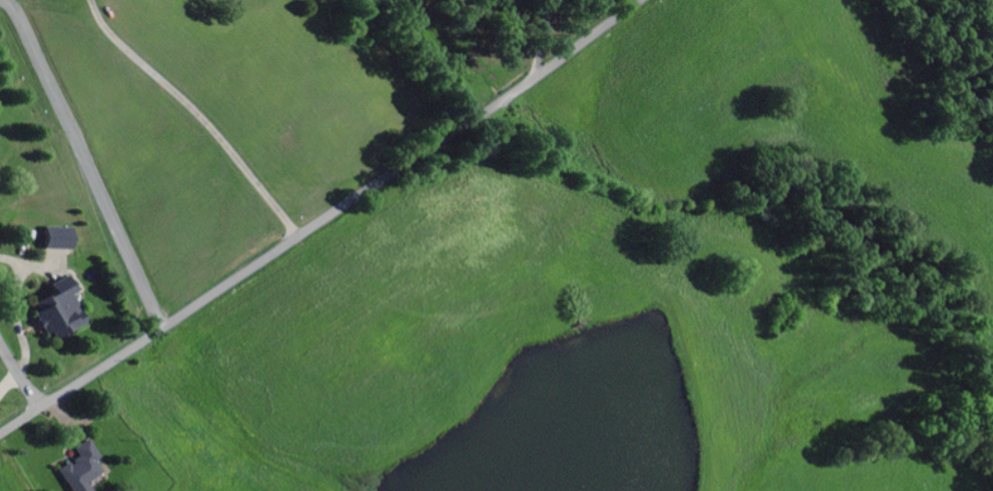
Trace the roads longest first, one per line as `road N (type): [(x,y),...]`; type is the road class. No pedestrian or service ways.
road 1 (residential): [(0,435),(449,140),(643,0)]
road 2 (residential): [(164,327),(10,0)]

